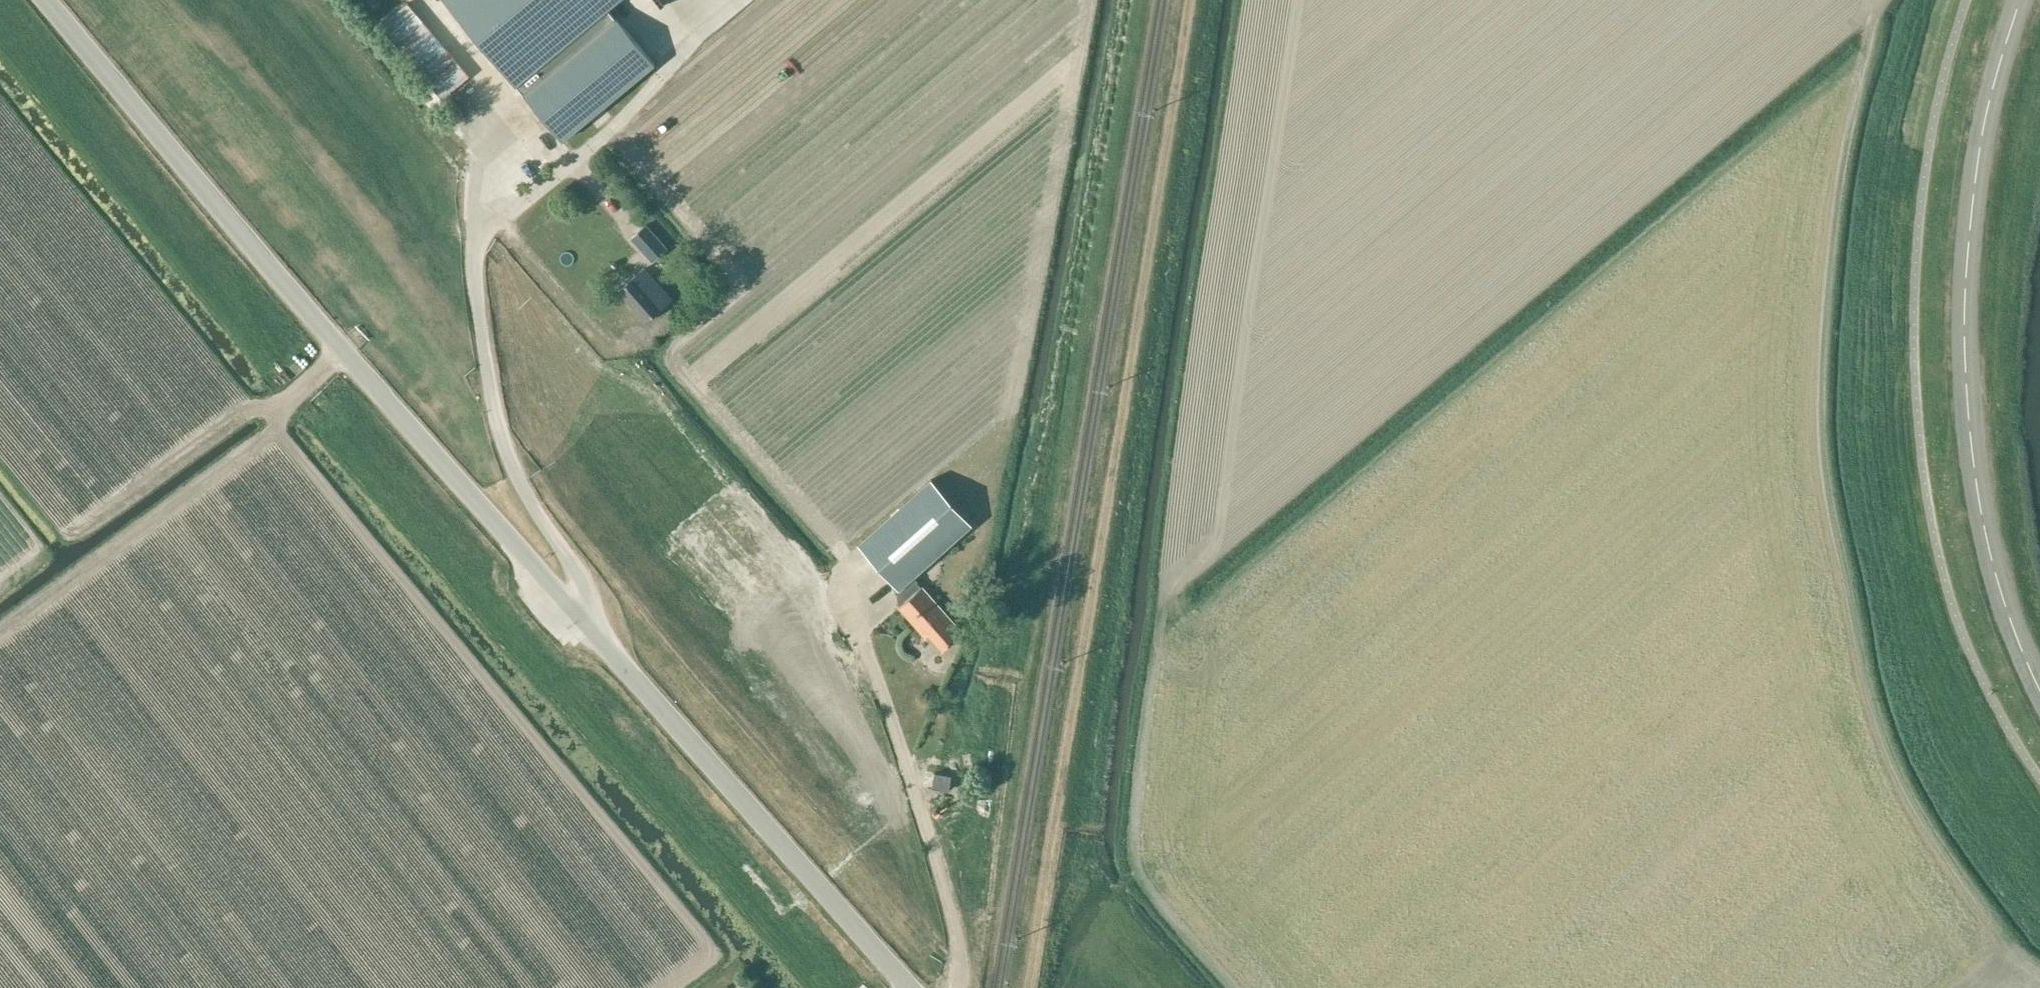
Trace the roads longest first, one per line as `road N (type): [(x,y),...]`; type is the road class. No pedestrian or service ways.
road 1 (tertiary): [(911,987),(582,621),(50,0)]
road 2 (track): [(1029,987),(1189,0)]
road 3 (tertiary): [(2022,0),(1974,186),(1966,323),(1969,420),(1988,548),(2039,692)]

